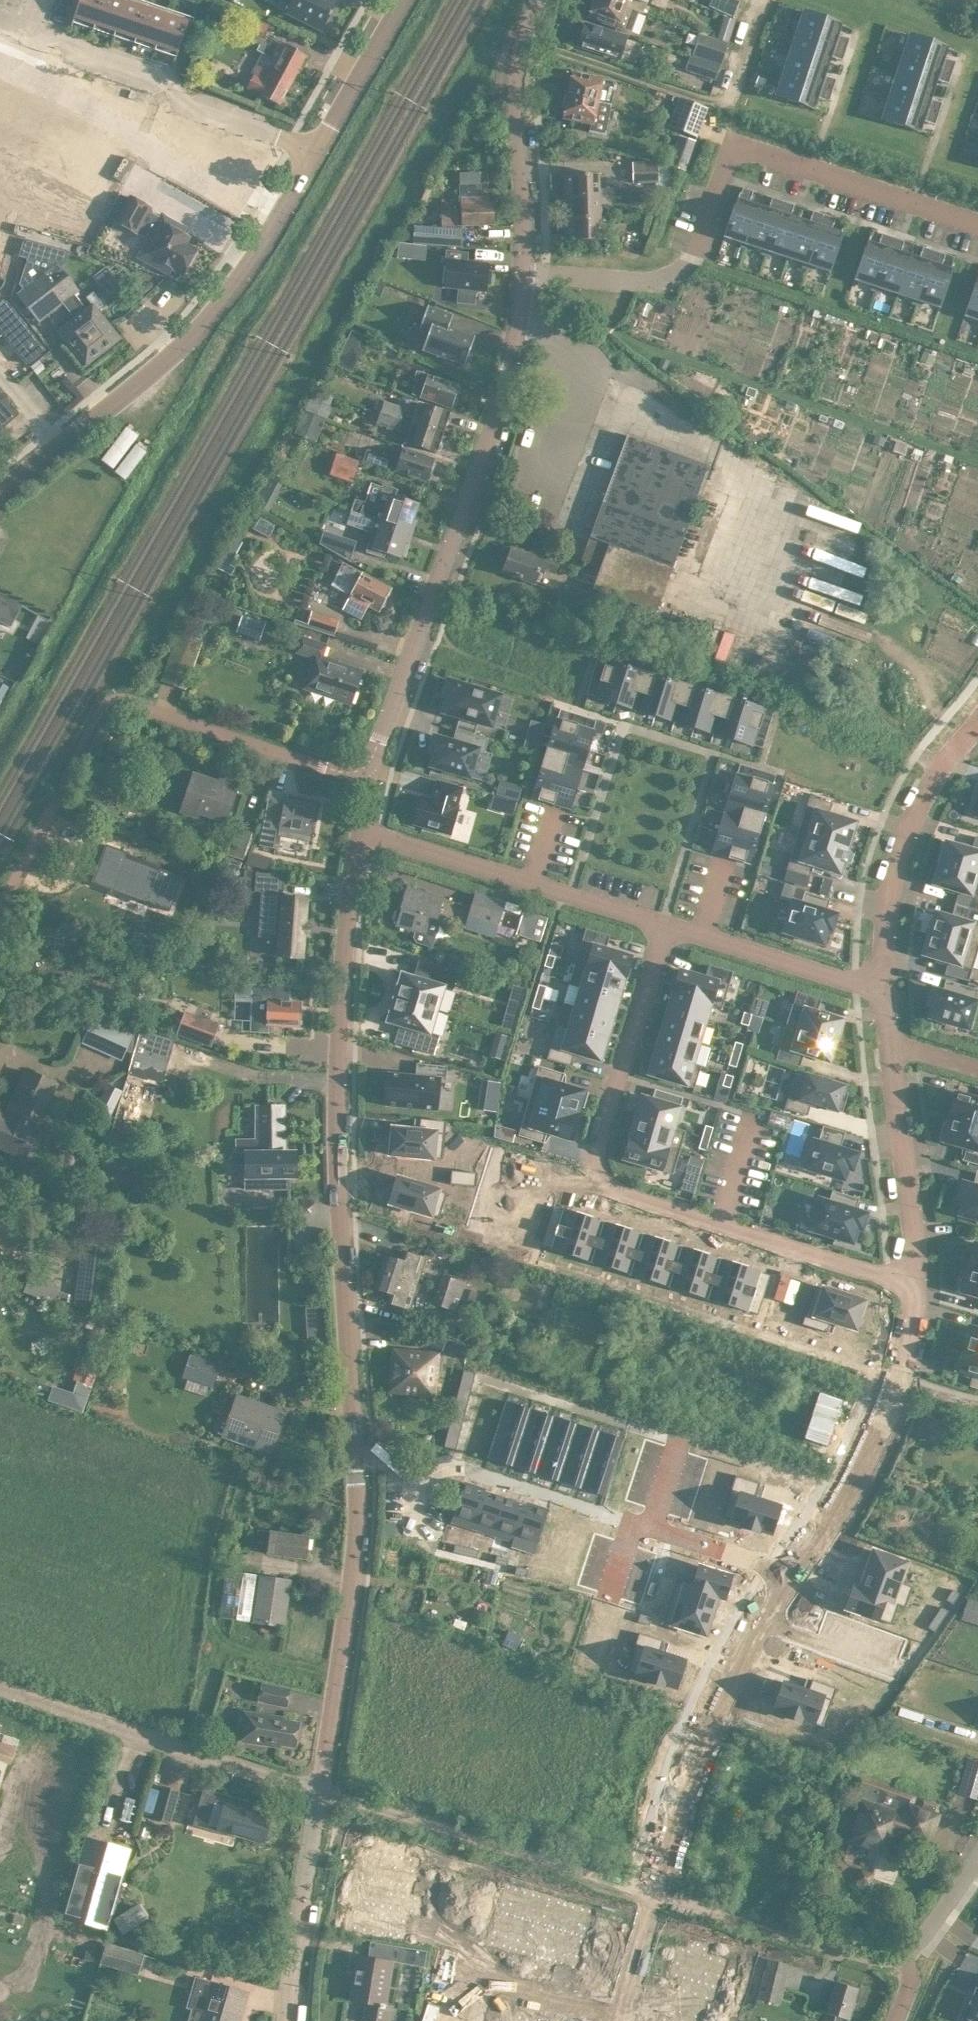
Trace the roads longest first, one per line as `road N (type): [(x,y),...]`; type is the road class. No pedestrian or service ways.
road 1 (residential): [(316,1791),(355,1517),(337,1114),(342,958),(357,830)]
road 2 (residential): [(662,1436),(475,1374),(455,1463),(794,1574)]
road 3 (residential): [(663,923),(595,1144),(599,1178),(614,1190),(913,1285)]
road 4 (residential): [(977,224),(729,144),(694,254),(681,268),(636,278),(522,267)]
road 5 (residential): [(365,775),(498,405),(522,267)]
road 6 (residential): [(0,913),(96,729),(118,708),(365,775)]
road 7 (residential): [(651,1892),(713,1710),(794,1574)]
road 8 (residential): [(651,1892),(316,1791)]
road 9 (residential): [(316,1791),(0,1685)]
road 10 (residential): [(357,830),(663,923)]
road 11 (residential): [(794,1574),(849,1486),(901,1373),(913,1285)]
road 12 (residential): [(62,440),(193,330),(275,213)]
road 13 (residential): [(17,69),(93,108),(177,168),(275,213)]
road 14 (residential): [(522,267),(515,59),(535,0)]
road 15 (residential): [(896,1953),(853,1953),(651,1892)]
road 16 (residential): [(913,1285),(888,1037)]
road 17 (residential): [(275,213),(399,0)]
road 18 (residential): [(882,991),(894,864),(943,759)]
road 19 (residential): [(287,2020),(316,1791)]
road 20 (residential): [(663,923),(882,991)]
road 21 (residential): [(616,2020),(651,1892)]
road 22 (residential): [(977,1861),(919,1939),(896,1953)]

